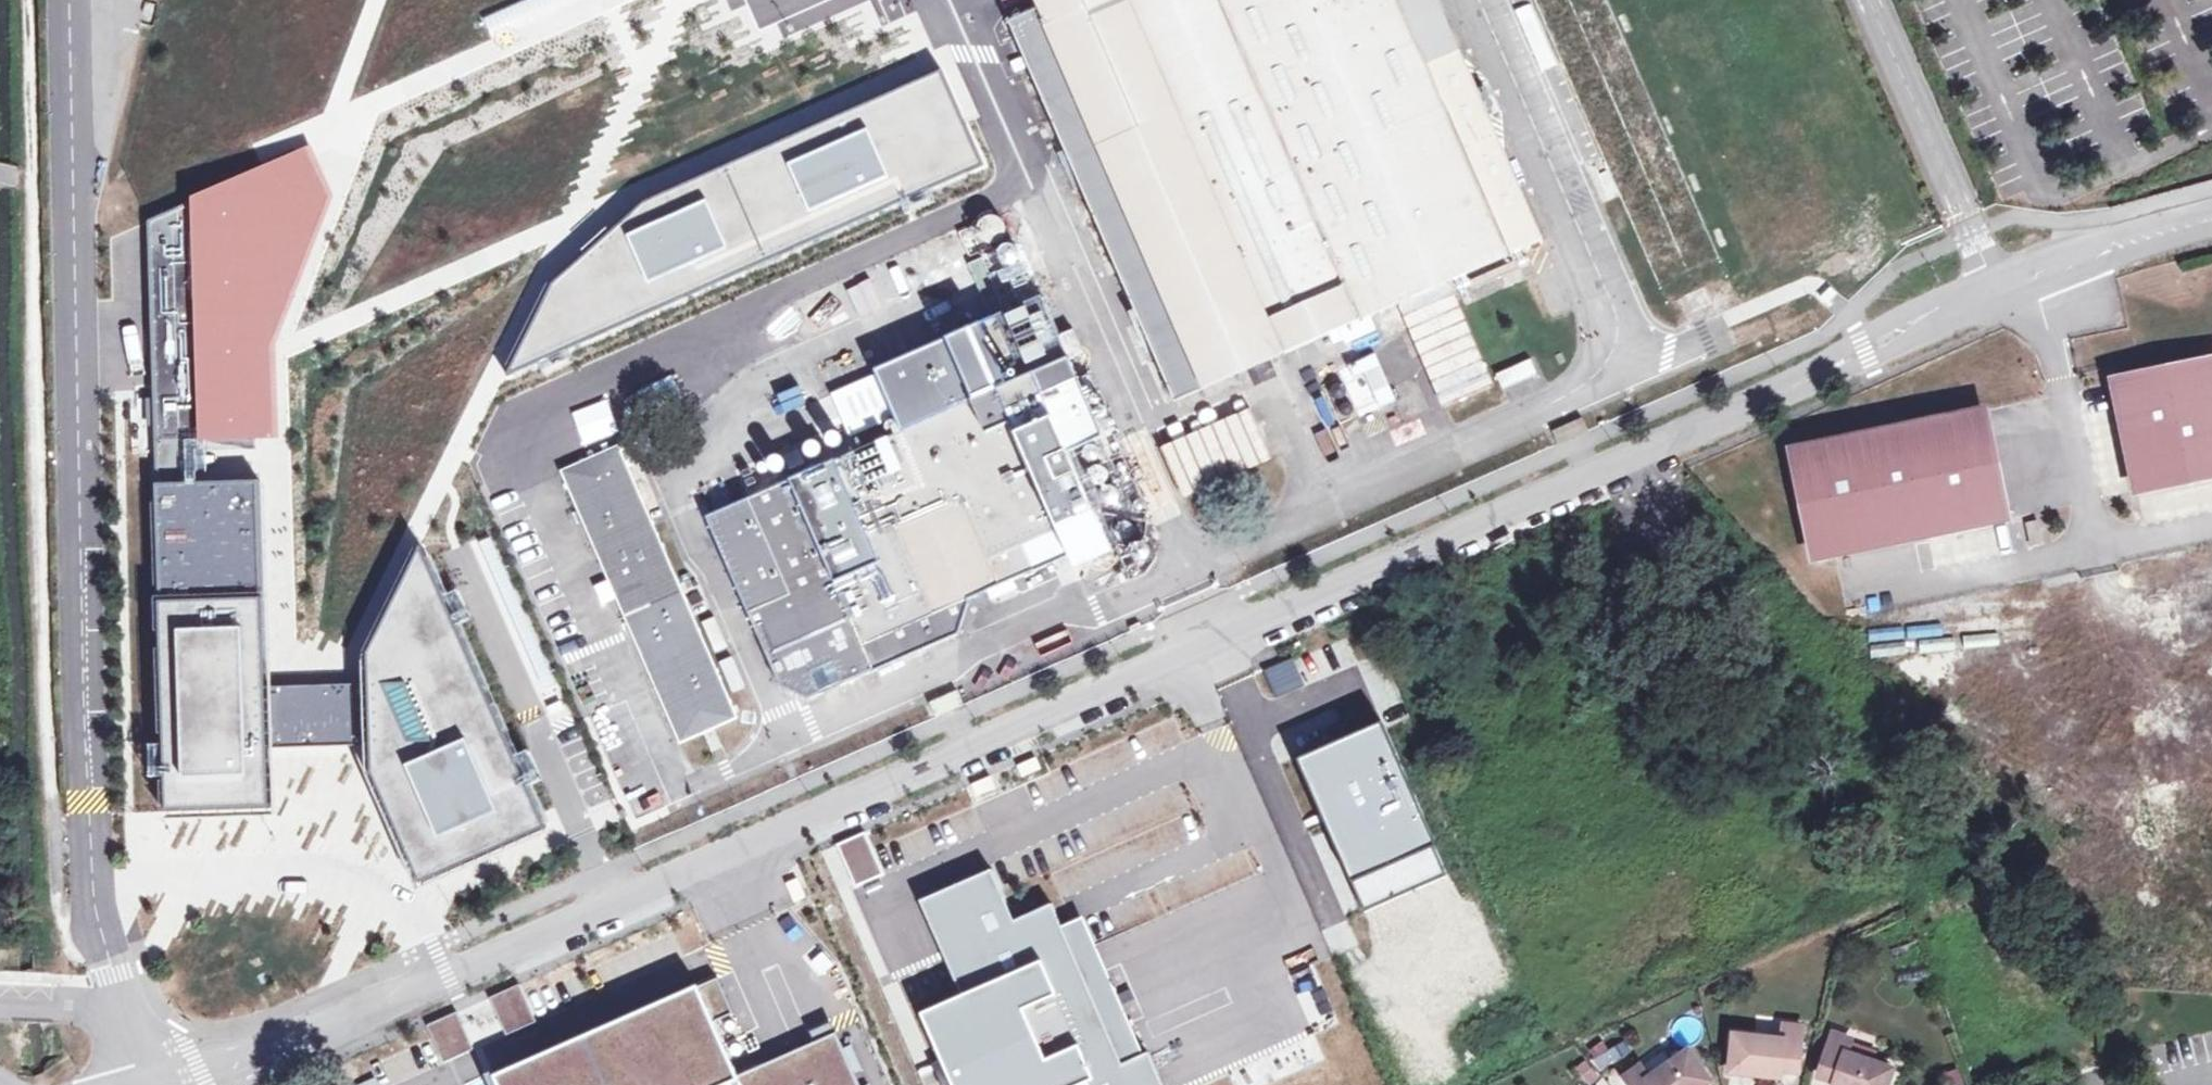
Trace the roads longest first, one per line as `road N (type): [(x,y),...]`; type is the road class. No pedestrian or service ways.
road 1 (residential): [(181,1084),(2002,292),(2154,226),(2211,214)]

